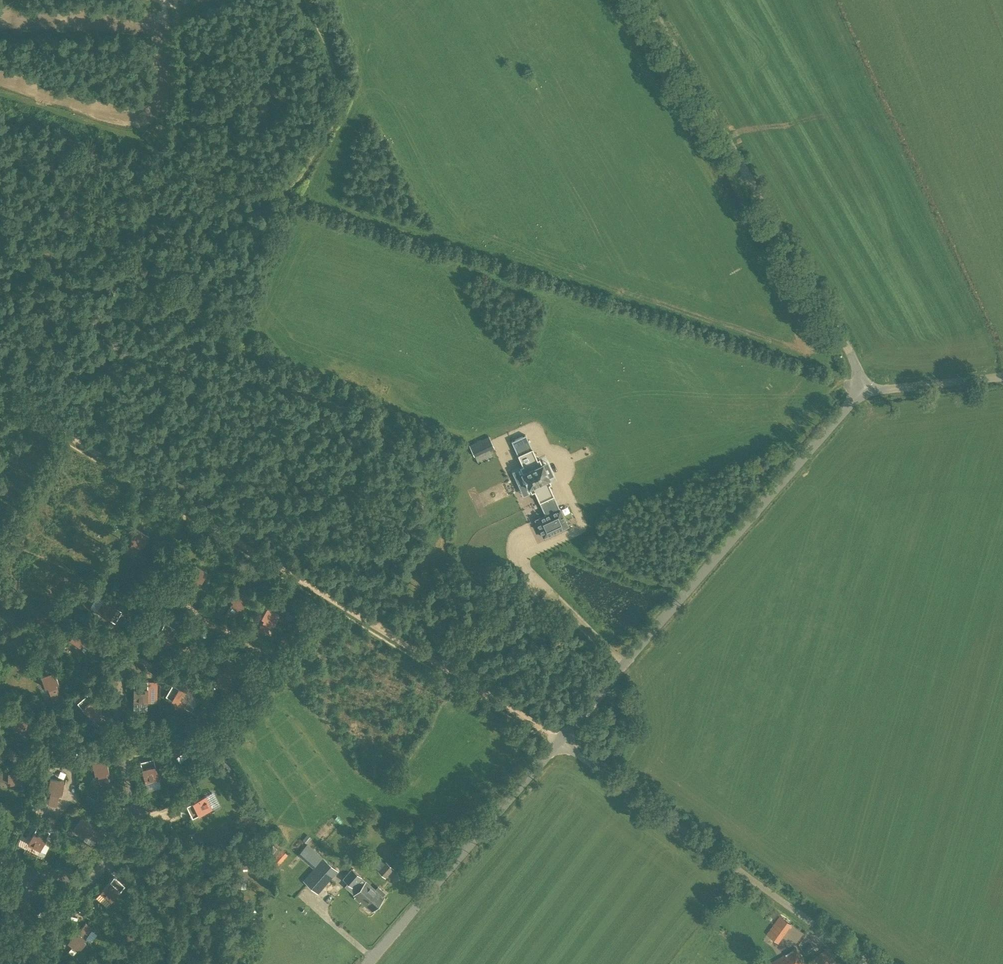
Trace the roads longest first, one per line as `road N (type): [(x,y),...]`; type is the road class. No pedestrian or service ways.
road 1 (track): [(559,740),(0,395)]
road 2 (unclassified): [(559,740),(865,390)]
road 3 (unclassified): [(865,390),(645,0)]
road 4 (unclassified): [(871,963),(559,740)]
road 5 (track): [(191,152),(293,178),(336,95),(306,0)]
road 6 (unclassified): [(365,963),(559,740)]
road 7 (track): [(78,444),(195,226),(197,189)]
road 8 (unclassified): [(865,390),(1002,377)]

